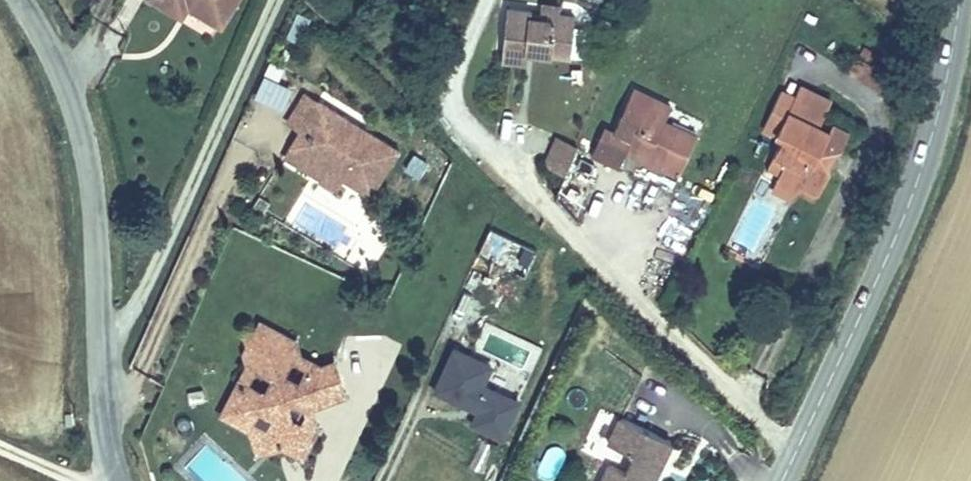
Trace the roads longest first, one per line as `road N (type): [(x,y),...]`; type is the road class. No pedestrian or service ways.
road 1 (tertiary): [(783,480),(912,198),(946,83),(958,0)]
road 2 (residential): [(121,480),(103,412),(87,156),(64,80),(22,0)]

